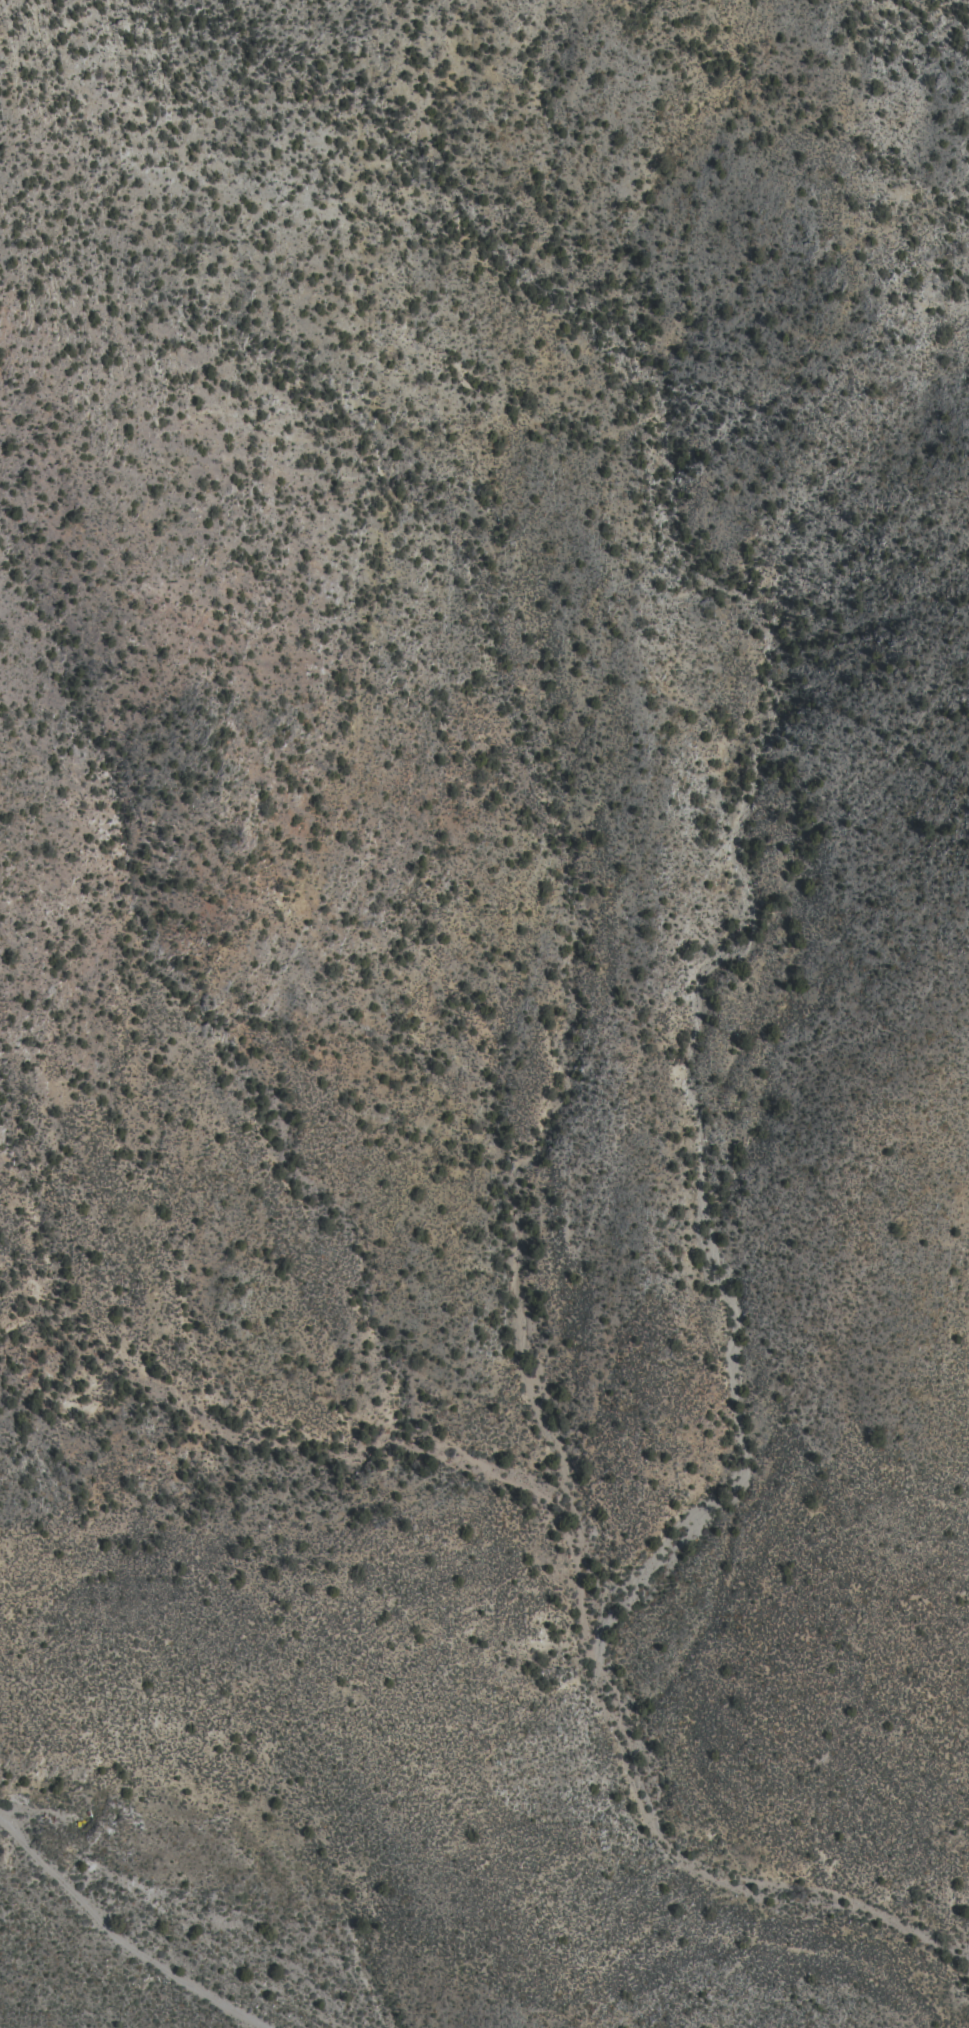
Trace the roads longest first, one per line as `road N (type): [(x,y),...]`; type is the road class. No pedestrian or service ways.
road 1 (track): [(197,2027),(93,1977),(0,1911)]

